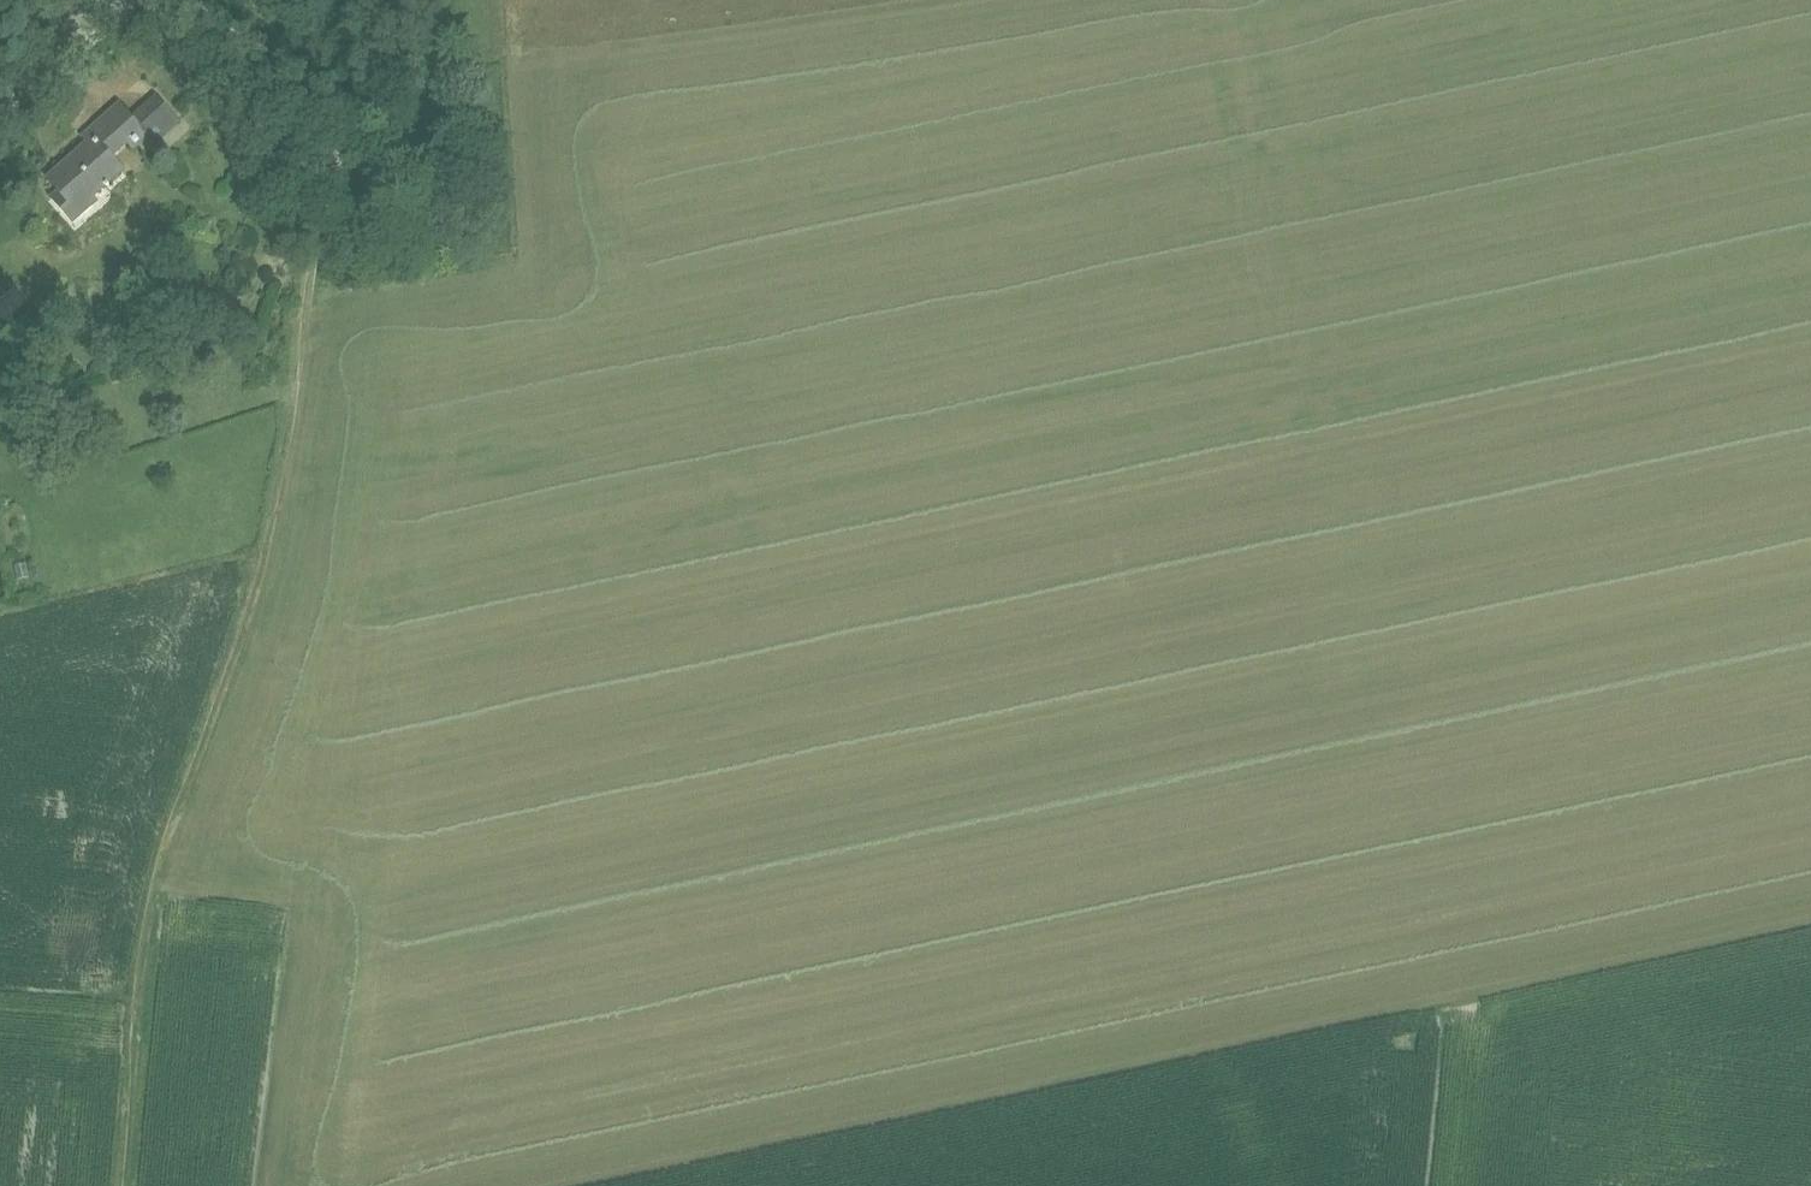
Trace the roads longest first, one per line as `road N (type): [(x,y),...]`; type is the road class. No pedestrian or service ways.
road 1 (track): [(116,1185),(146,931),(173,825),(265,558),(341,122),(323,87),(171,0)]
road 2 (track): [(127,0),(0,108)]

